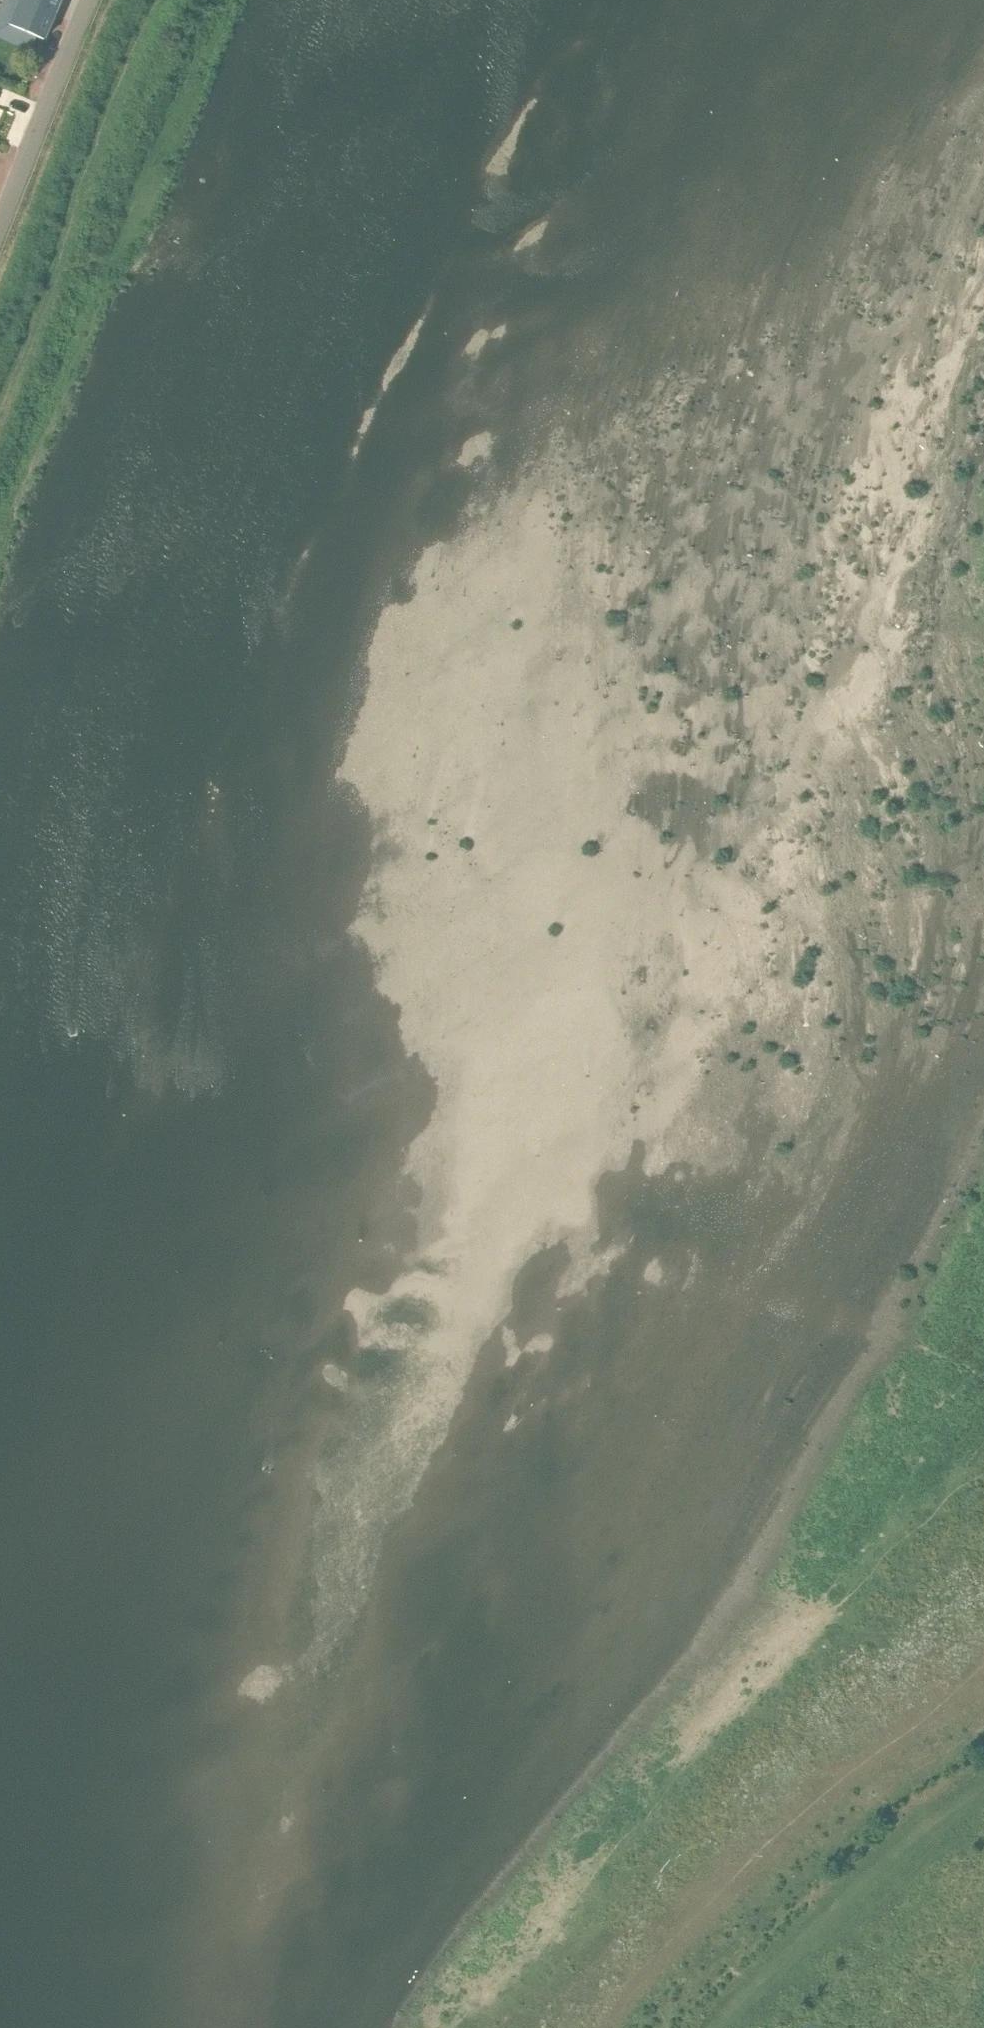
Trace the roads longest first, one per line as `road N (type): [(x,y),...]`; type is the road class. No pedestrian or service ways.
road 1 (residential): [(0,221),(90,0)]

